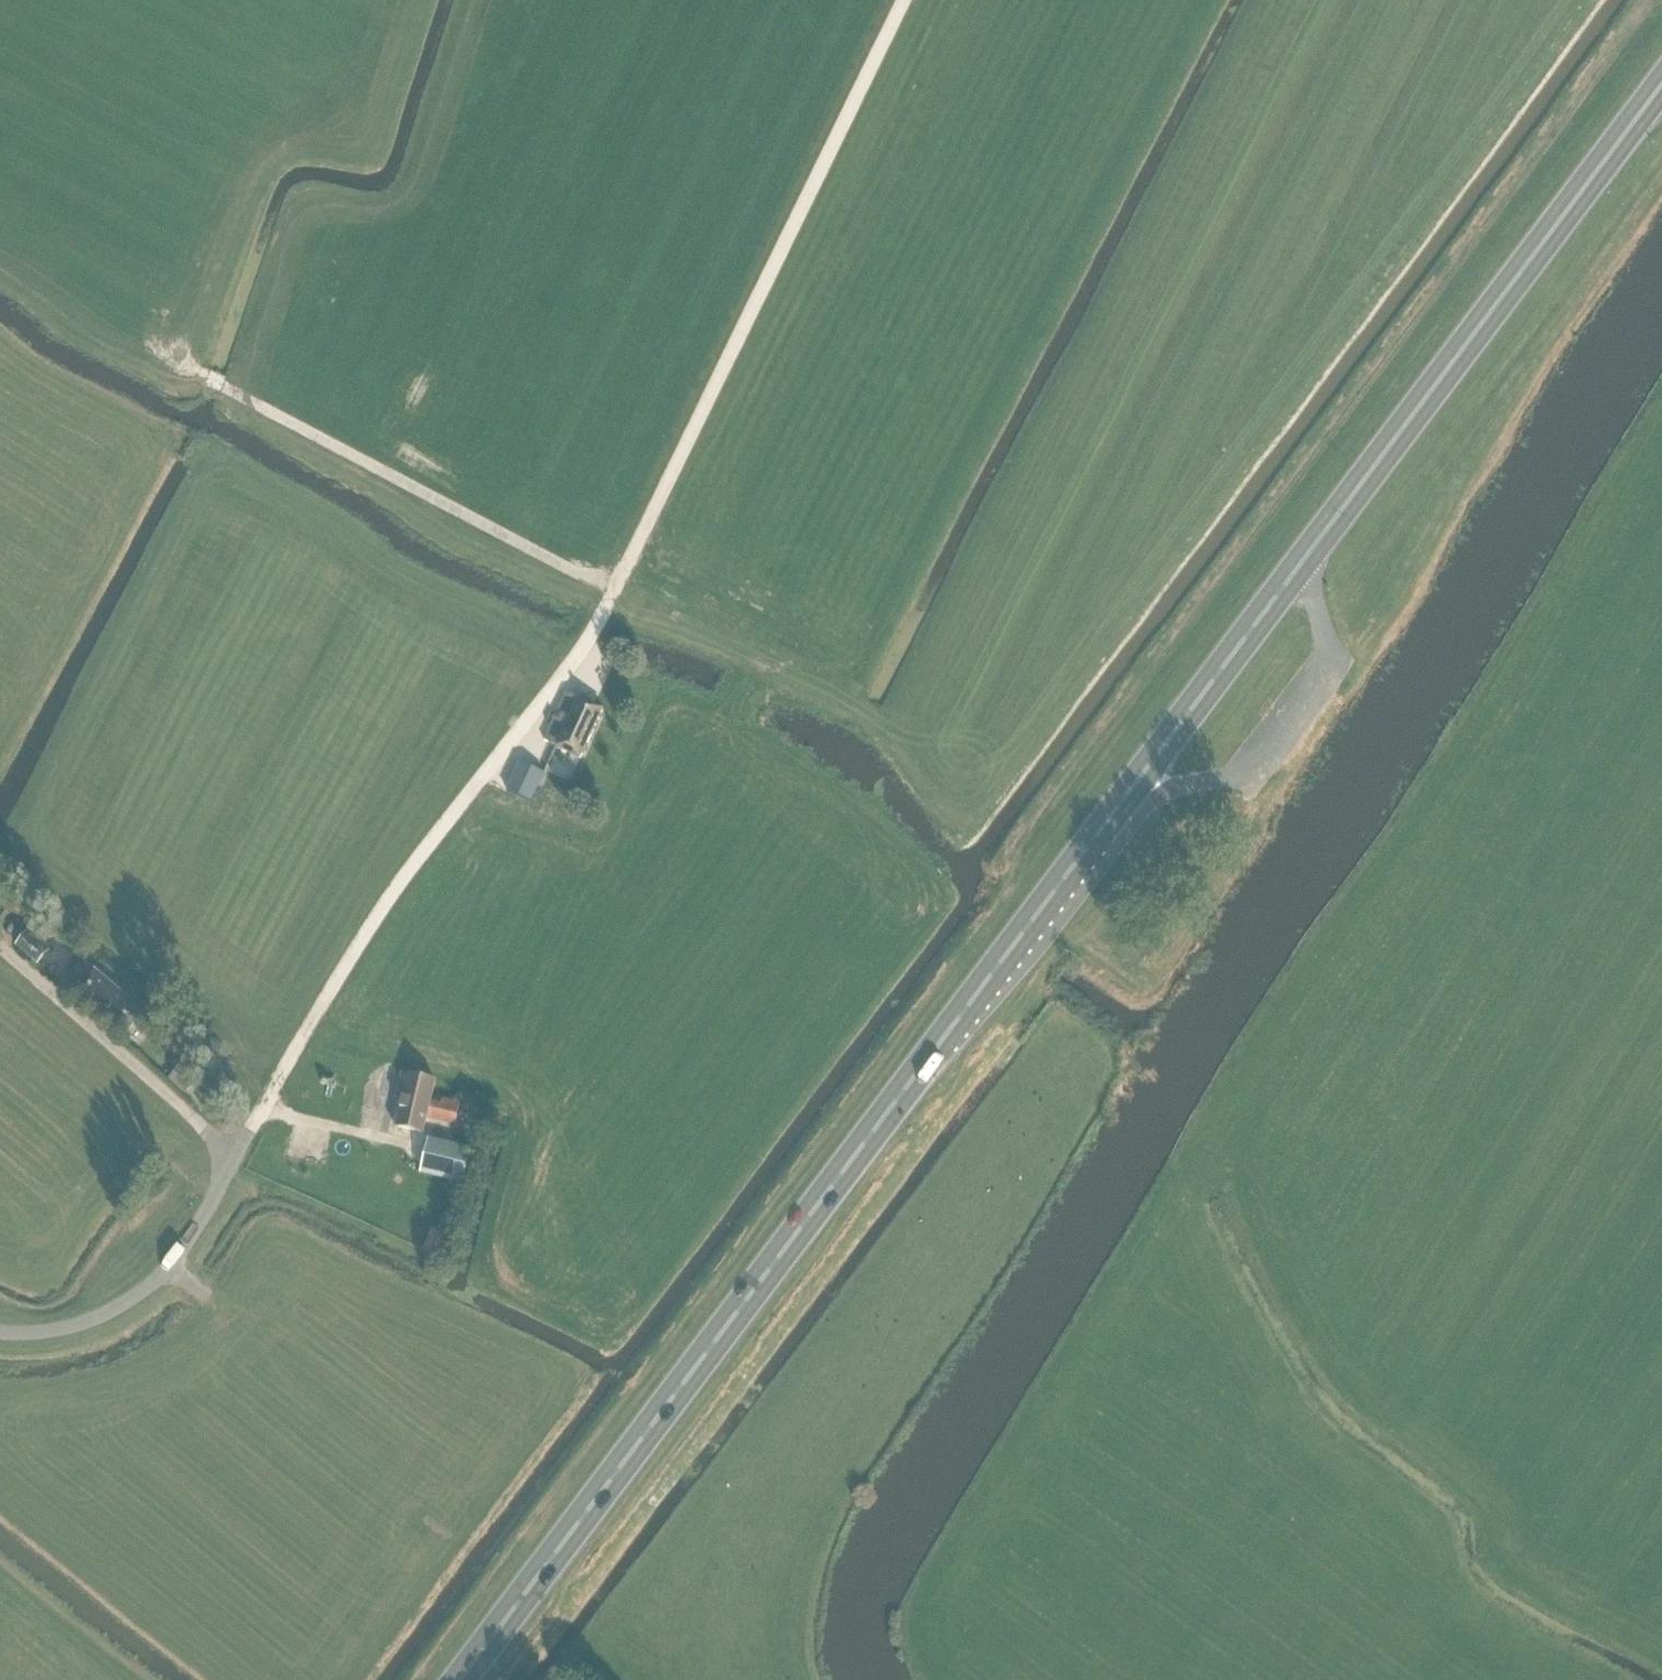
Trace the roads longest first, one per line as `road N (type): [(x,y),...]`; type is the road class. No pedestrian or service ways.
road 1 (unclassified): [(234,1162),(379,911),(574,661),(775,298),(888,158),(909,109),(934,0)]
road 2 (trunk): [(463,1679),(1112,815)]
road 3 (trunk): [(1326,530),(1661,83)]
road 4 (trunk): [(1112,815),(1326,530)]
road 5 (unclassified): [(234,1162),(0,946)]
road 6 (unclassified): [(0,1332),(70,1327),(142,1293),(189,1240),(234,1162)]
road 7 (trunk): [(1112,815),(1177,787),(1227,780)]

